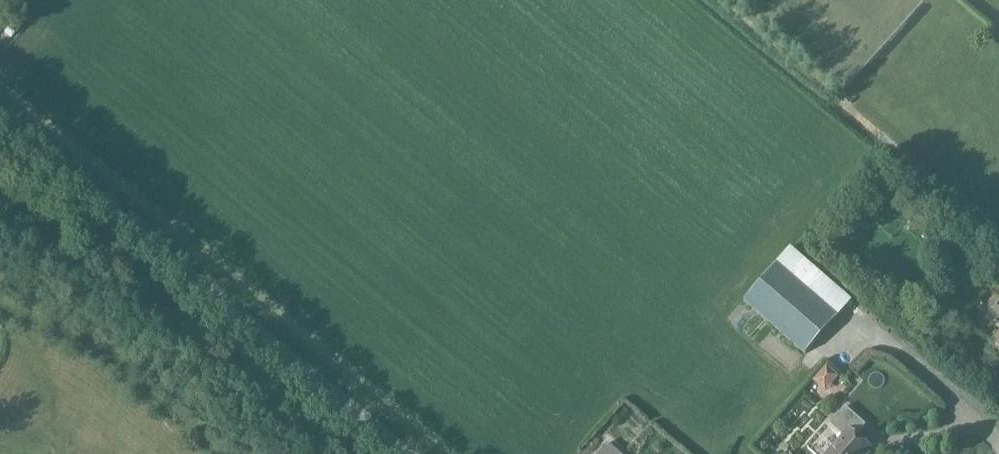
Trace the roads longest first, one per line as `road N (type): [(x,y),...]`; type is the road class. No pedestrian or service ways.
road 1 (tertiary): [(397,453),(0,123)]

